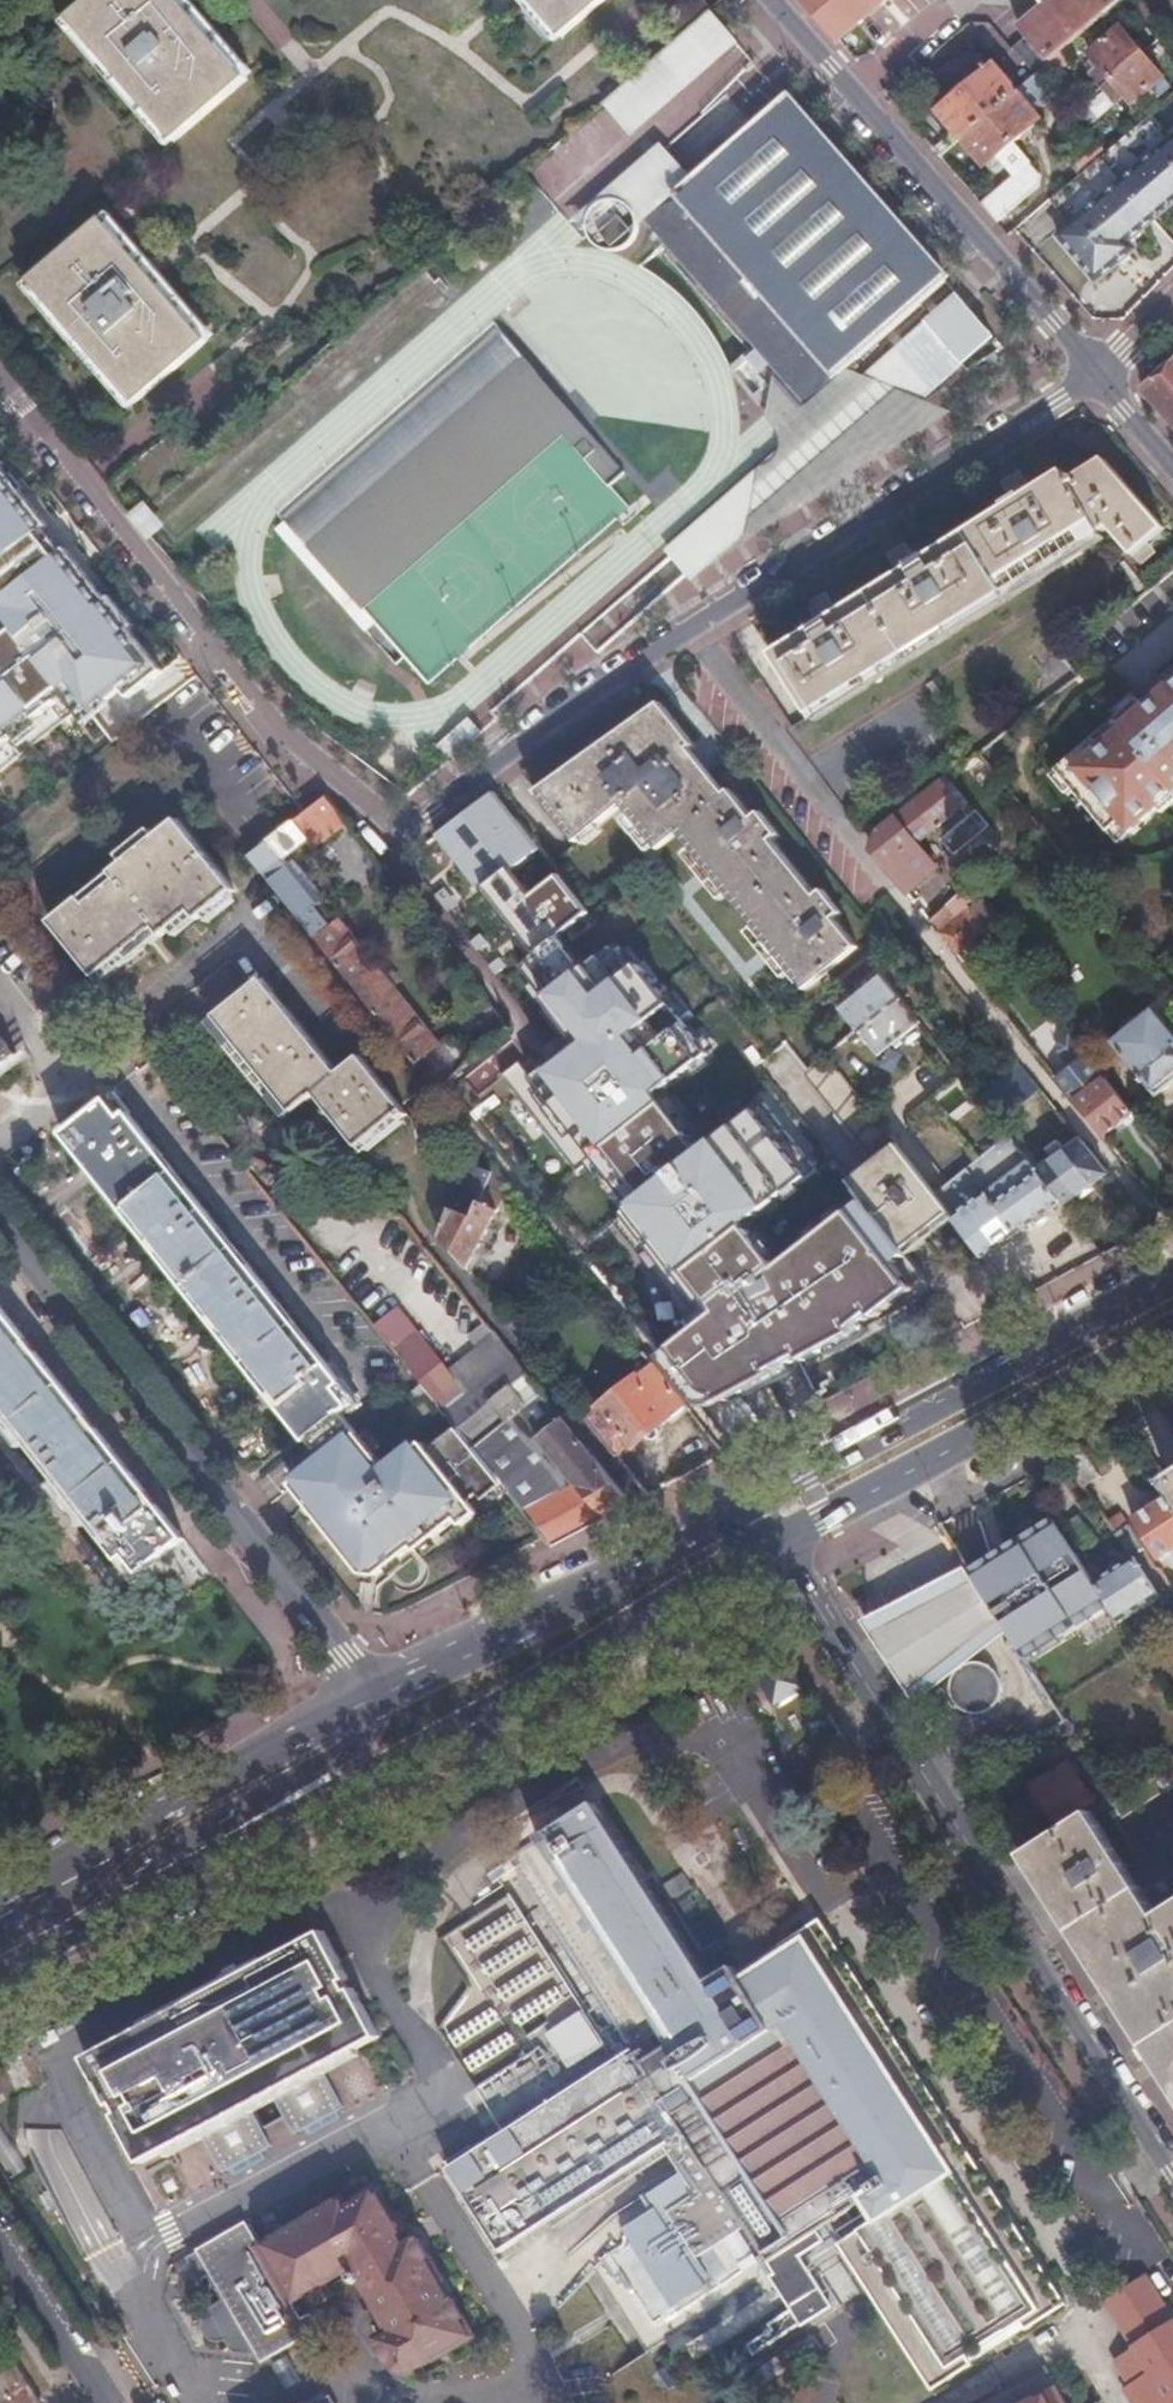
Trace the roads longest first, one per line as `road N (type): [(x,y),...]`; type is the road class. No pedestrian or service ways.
road 1 (residential): [(1096,373),(592,687),(433,814),(402,817)]
road 2 (residential): [(1172,2166),(785,1539)]
road 3 (primary): [(206,1865),(536,1687),(785,1539)]
road 4 (residential): [(366,1695),(0,1226)]
road 5 (residential): [(402,817),(372,805),(284,733),(19,413)]
road 6 (residential): [(765,0),(1096,373)]
road 7 (primary): [(1172,1279),(760,1492)]
road 8 (primary): [(760,1492),(566,1602),(366,1695)]
road 9 (primary): [(785,1539),(1172,1331)]
road 10 (primary): [(366,1695),(34,1879)]
road 11 (residential): [(538,1032),(399,865),(402,817)]
road 12 (primary): [(206,1865),(291,1787),(347,1754),(368,1731),(366,1695)]
road 13 (primary): [(0,1976),(206,1865)]
road 14 (secondary): [(0,2228),(111,2402)]

